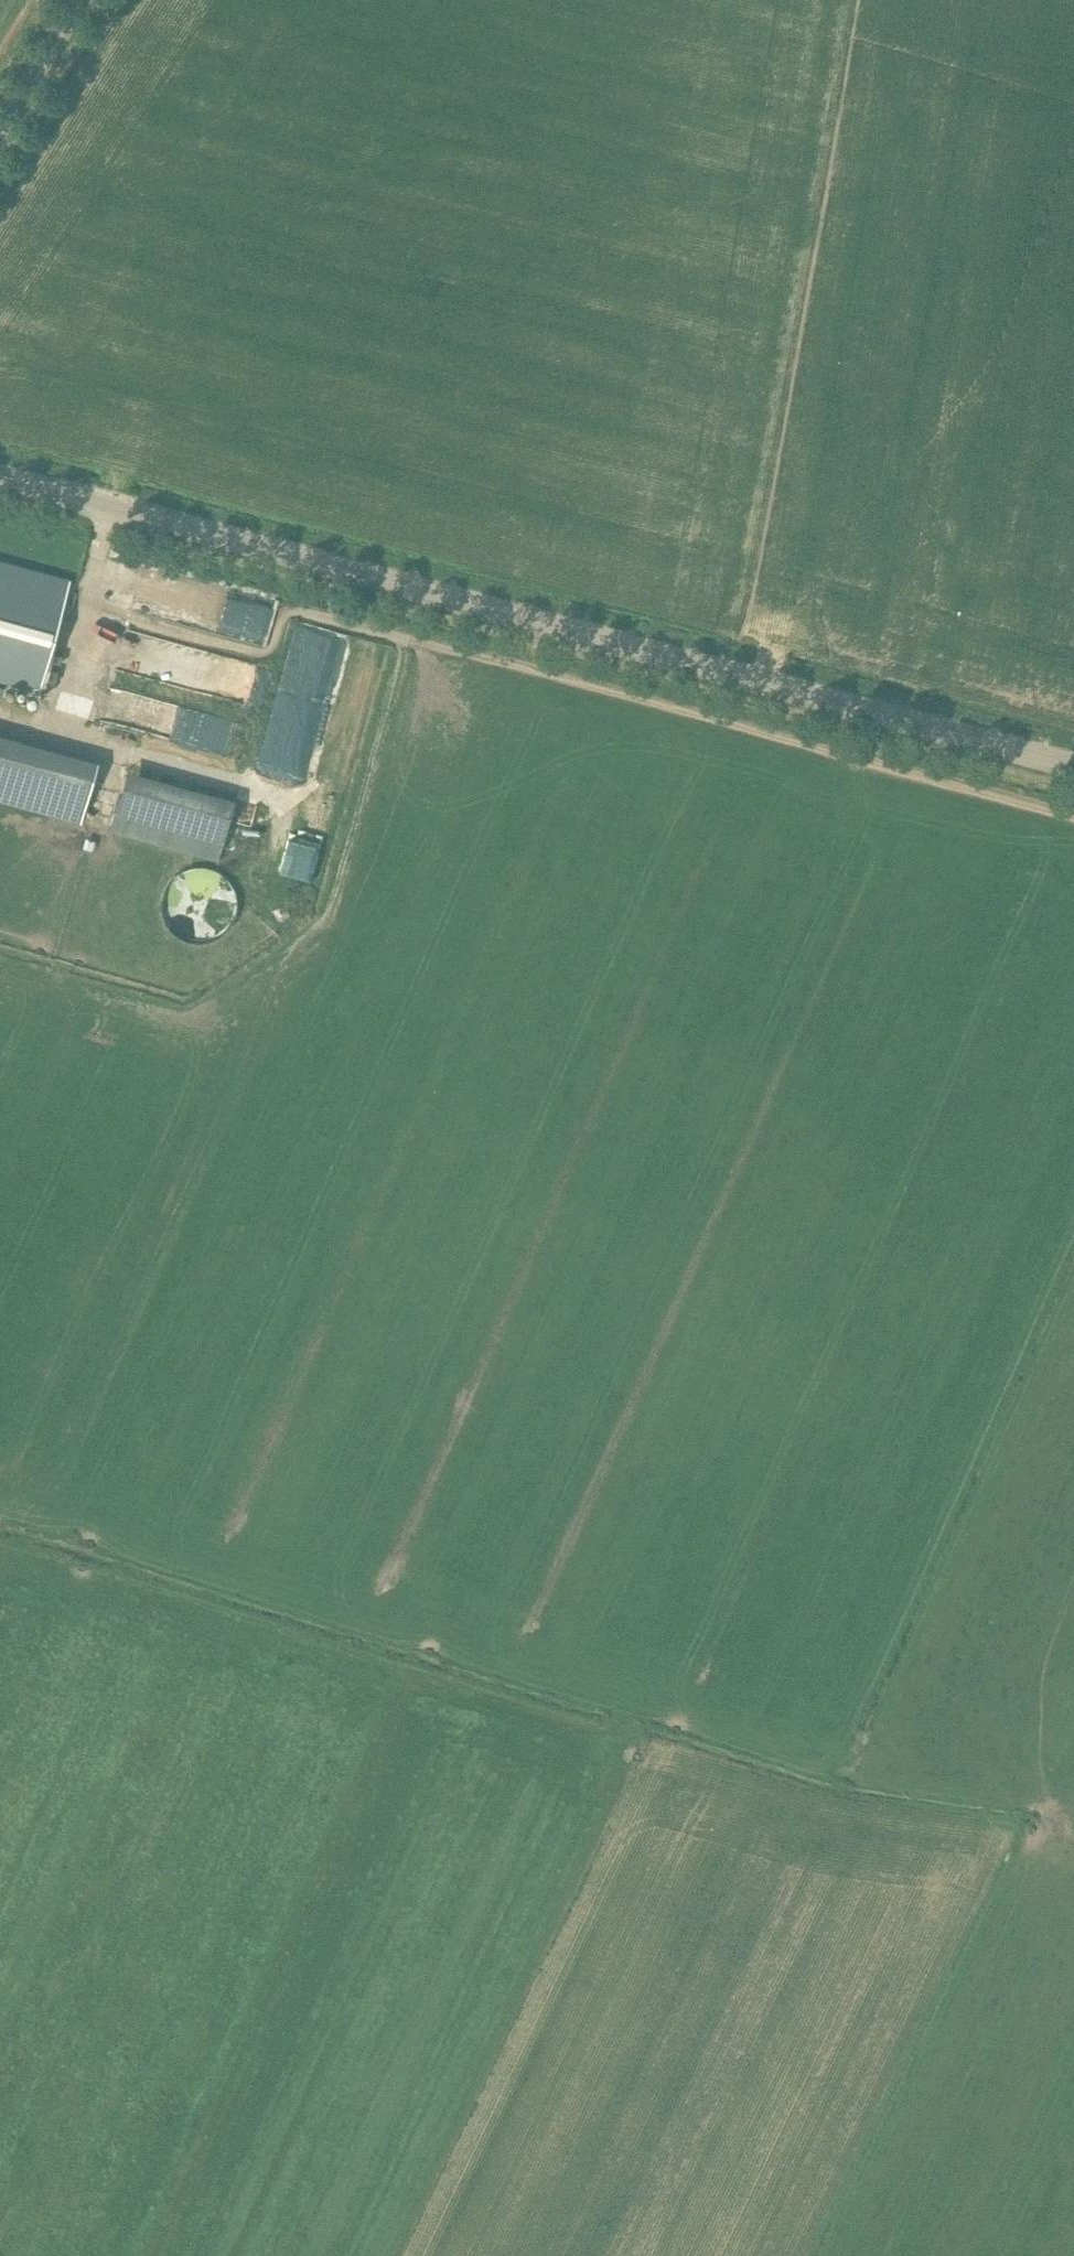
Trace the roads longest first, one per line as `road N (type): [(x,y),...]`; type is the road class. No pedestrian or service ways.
road 1 (unclassified): [(1073,776),(426,591),(0,485)]
road 2 (tertiary): [(0,154),(97,0)]

